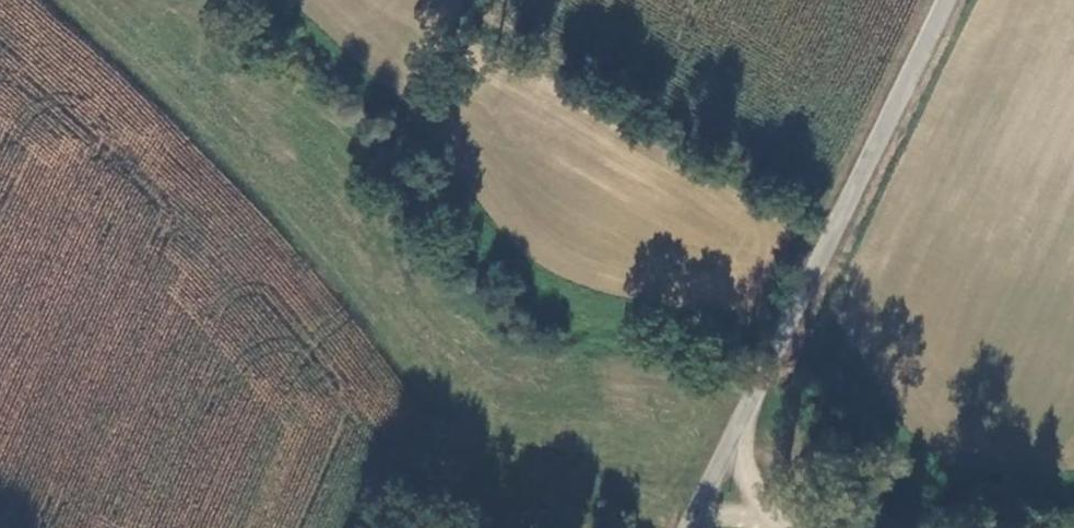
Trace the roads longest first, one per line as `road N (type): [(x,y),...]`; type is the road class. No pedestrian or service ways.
road 1 (tertiary): [(686,527),(945,0)]

